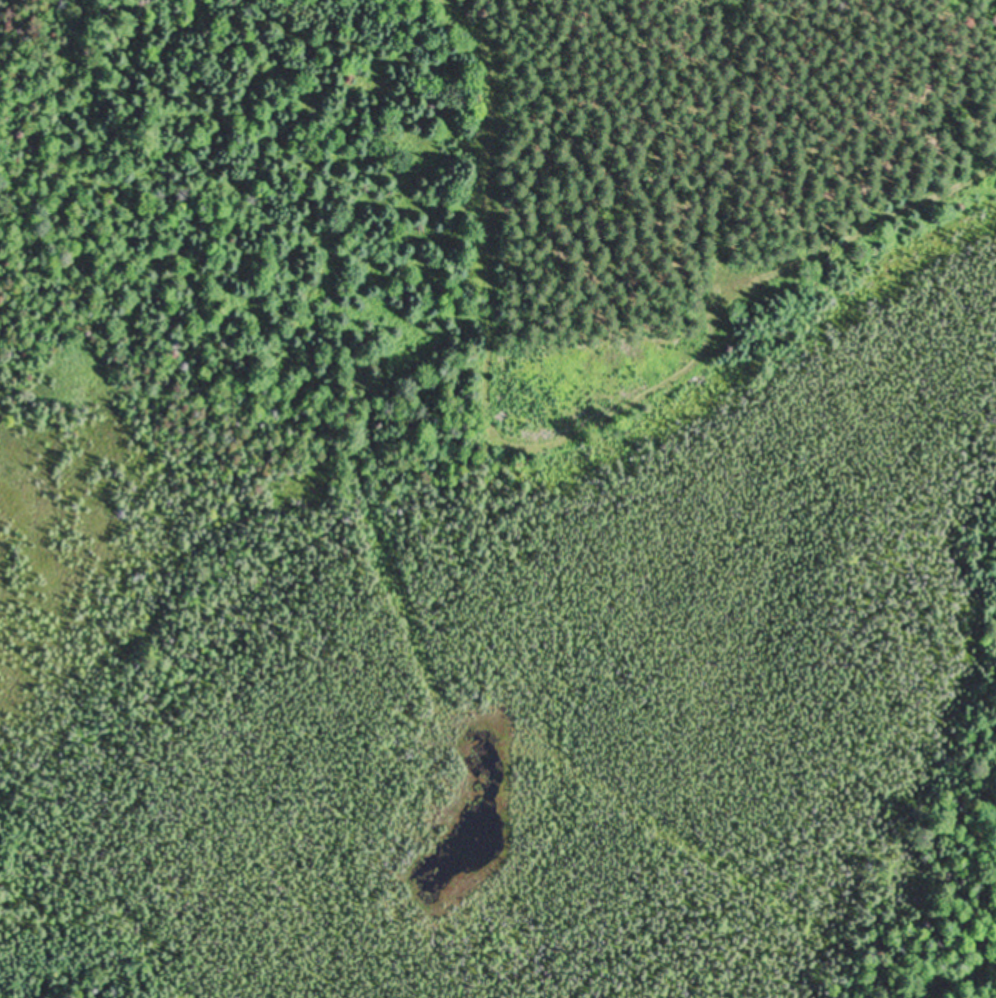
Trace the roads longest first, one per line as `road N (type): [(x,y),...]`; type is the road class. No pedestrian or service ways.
road 1 (residential): [(0,479),(455,98),(538,0)]

